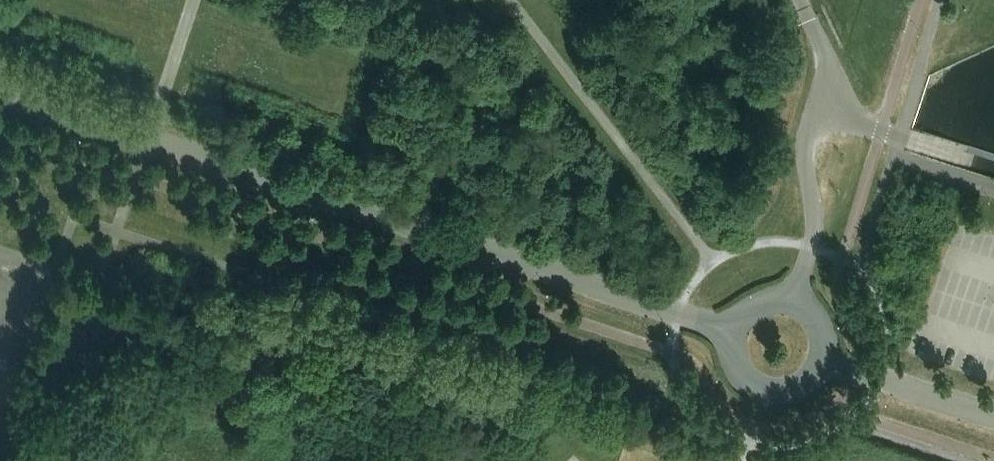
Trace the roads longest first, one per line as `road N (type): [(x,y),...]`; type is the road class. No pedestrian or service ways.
road 1 (residential): [(733,325),(0,89)]
road 2 (residential): [(993,417),(824,357)]
road 3 (residential): [(733,325),(731,357),(765,390),(797,388),(824,357)]
road 4 (residential): [(824,357),(821,324),(786,297),(756,301),(733,325)]

